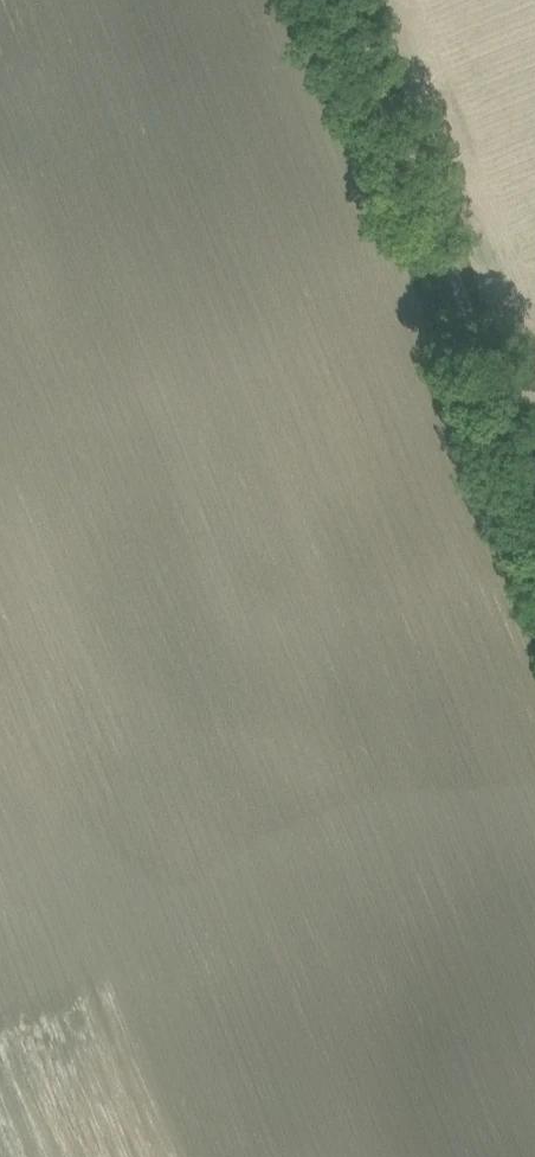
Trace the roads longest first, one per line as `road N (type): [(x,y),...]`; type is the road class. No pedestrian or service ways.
road 1 (track): [(534,494),(342,0)]

